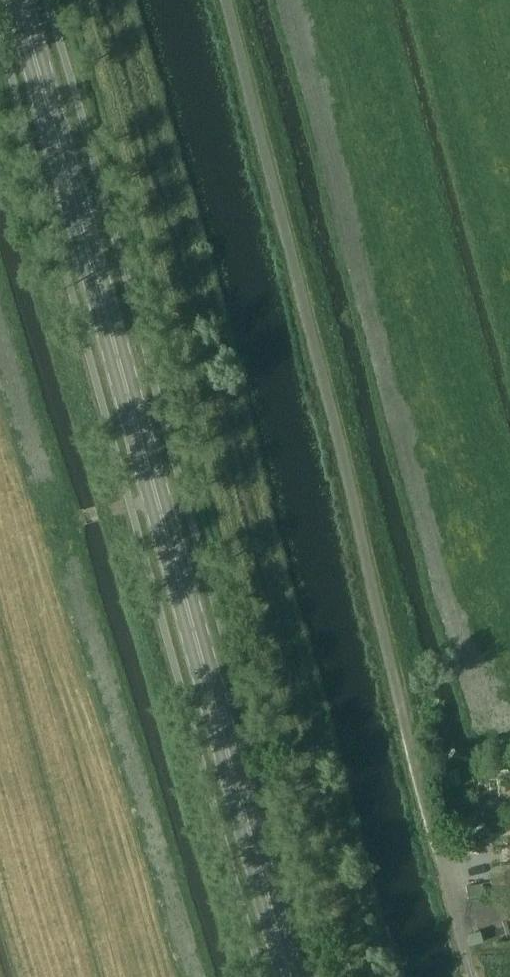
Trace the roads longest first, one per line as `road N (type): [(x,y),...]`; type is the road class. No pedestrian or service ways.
road 1 (primary): [(289,976),(15,0)]
road 2 (unclassified): [(464,948),(225,0)]

